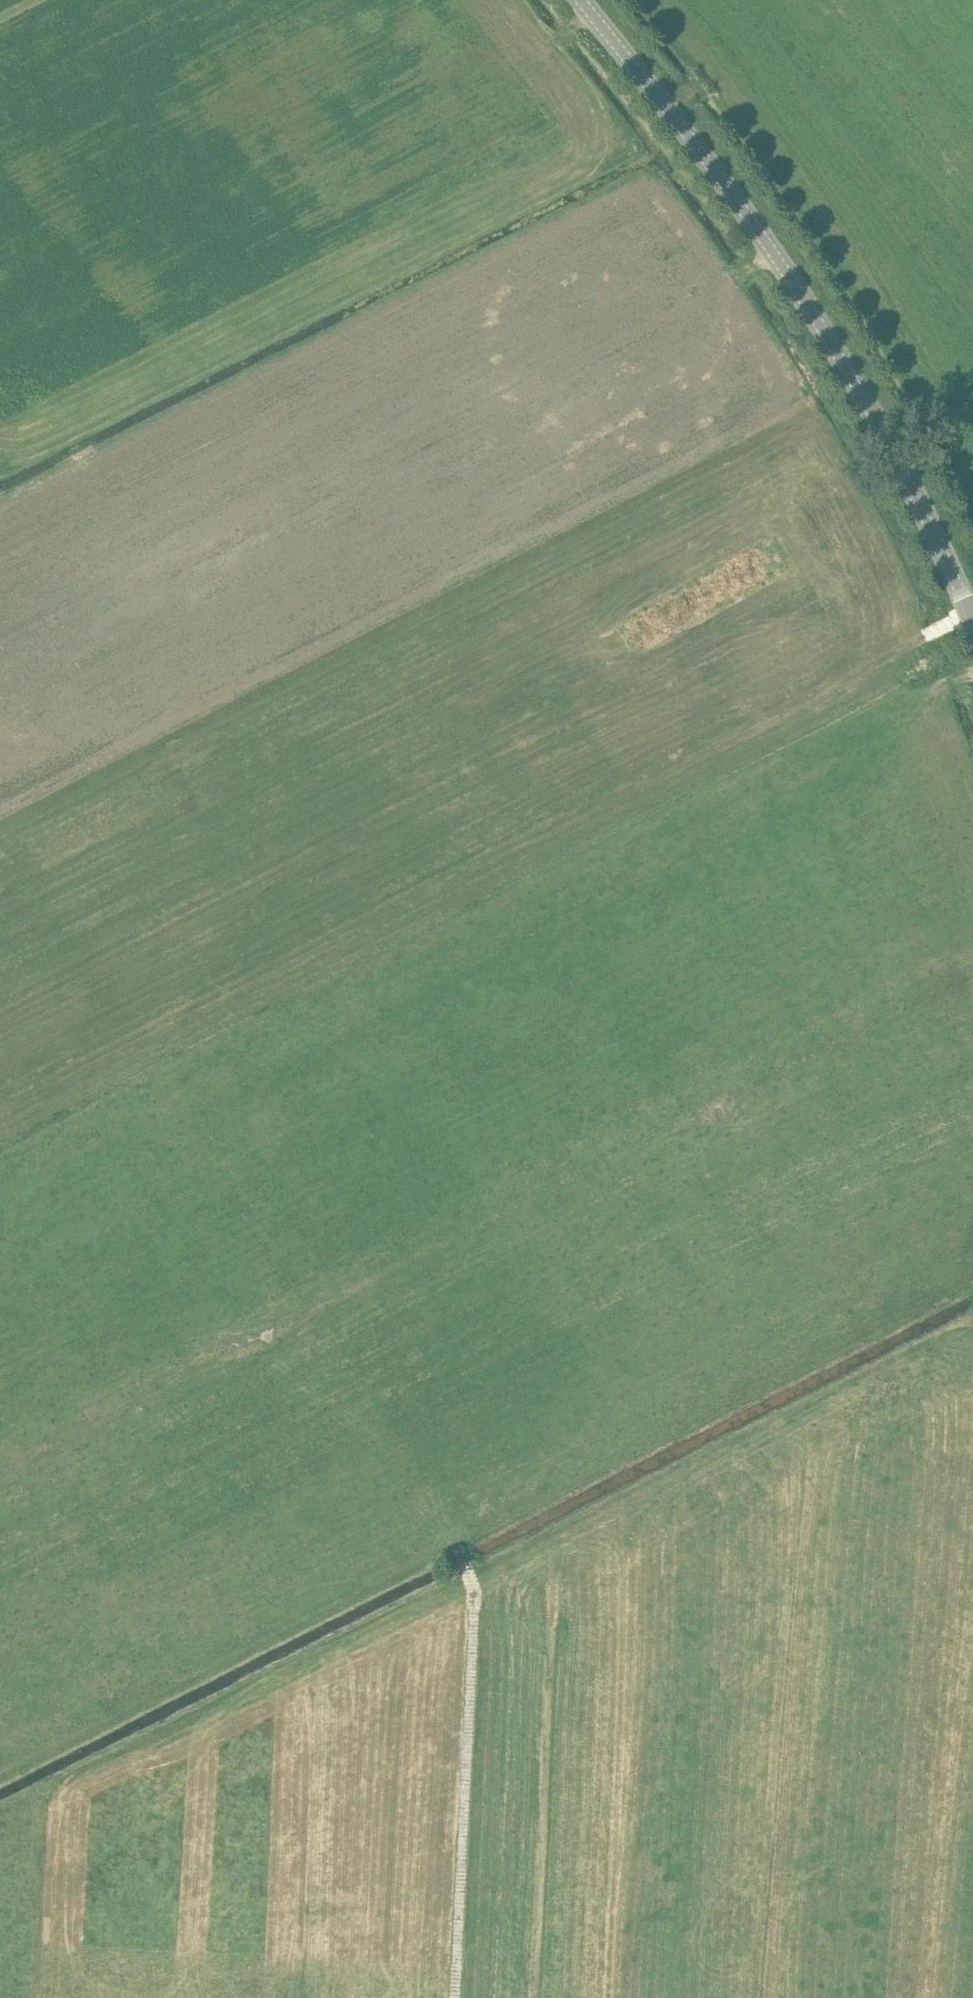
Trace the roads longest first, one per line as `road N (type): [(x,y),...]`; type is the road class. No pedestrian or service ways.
road 1 (tertiary): [(972,630),(919,497),(835,337),(788,265),(578,0)]
road 2 (track): [(473,1576),(453,1997)]

